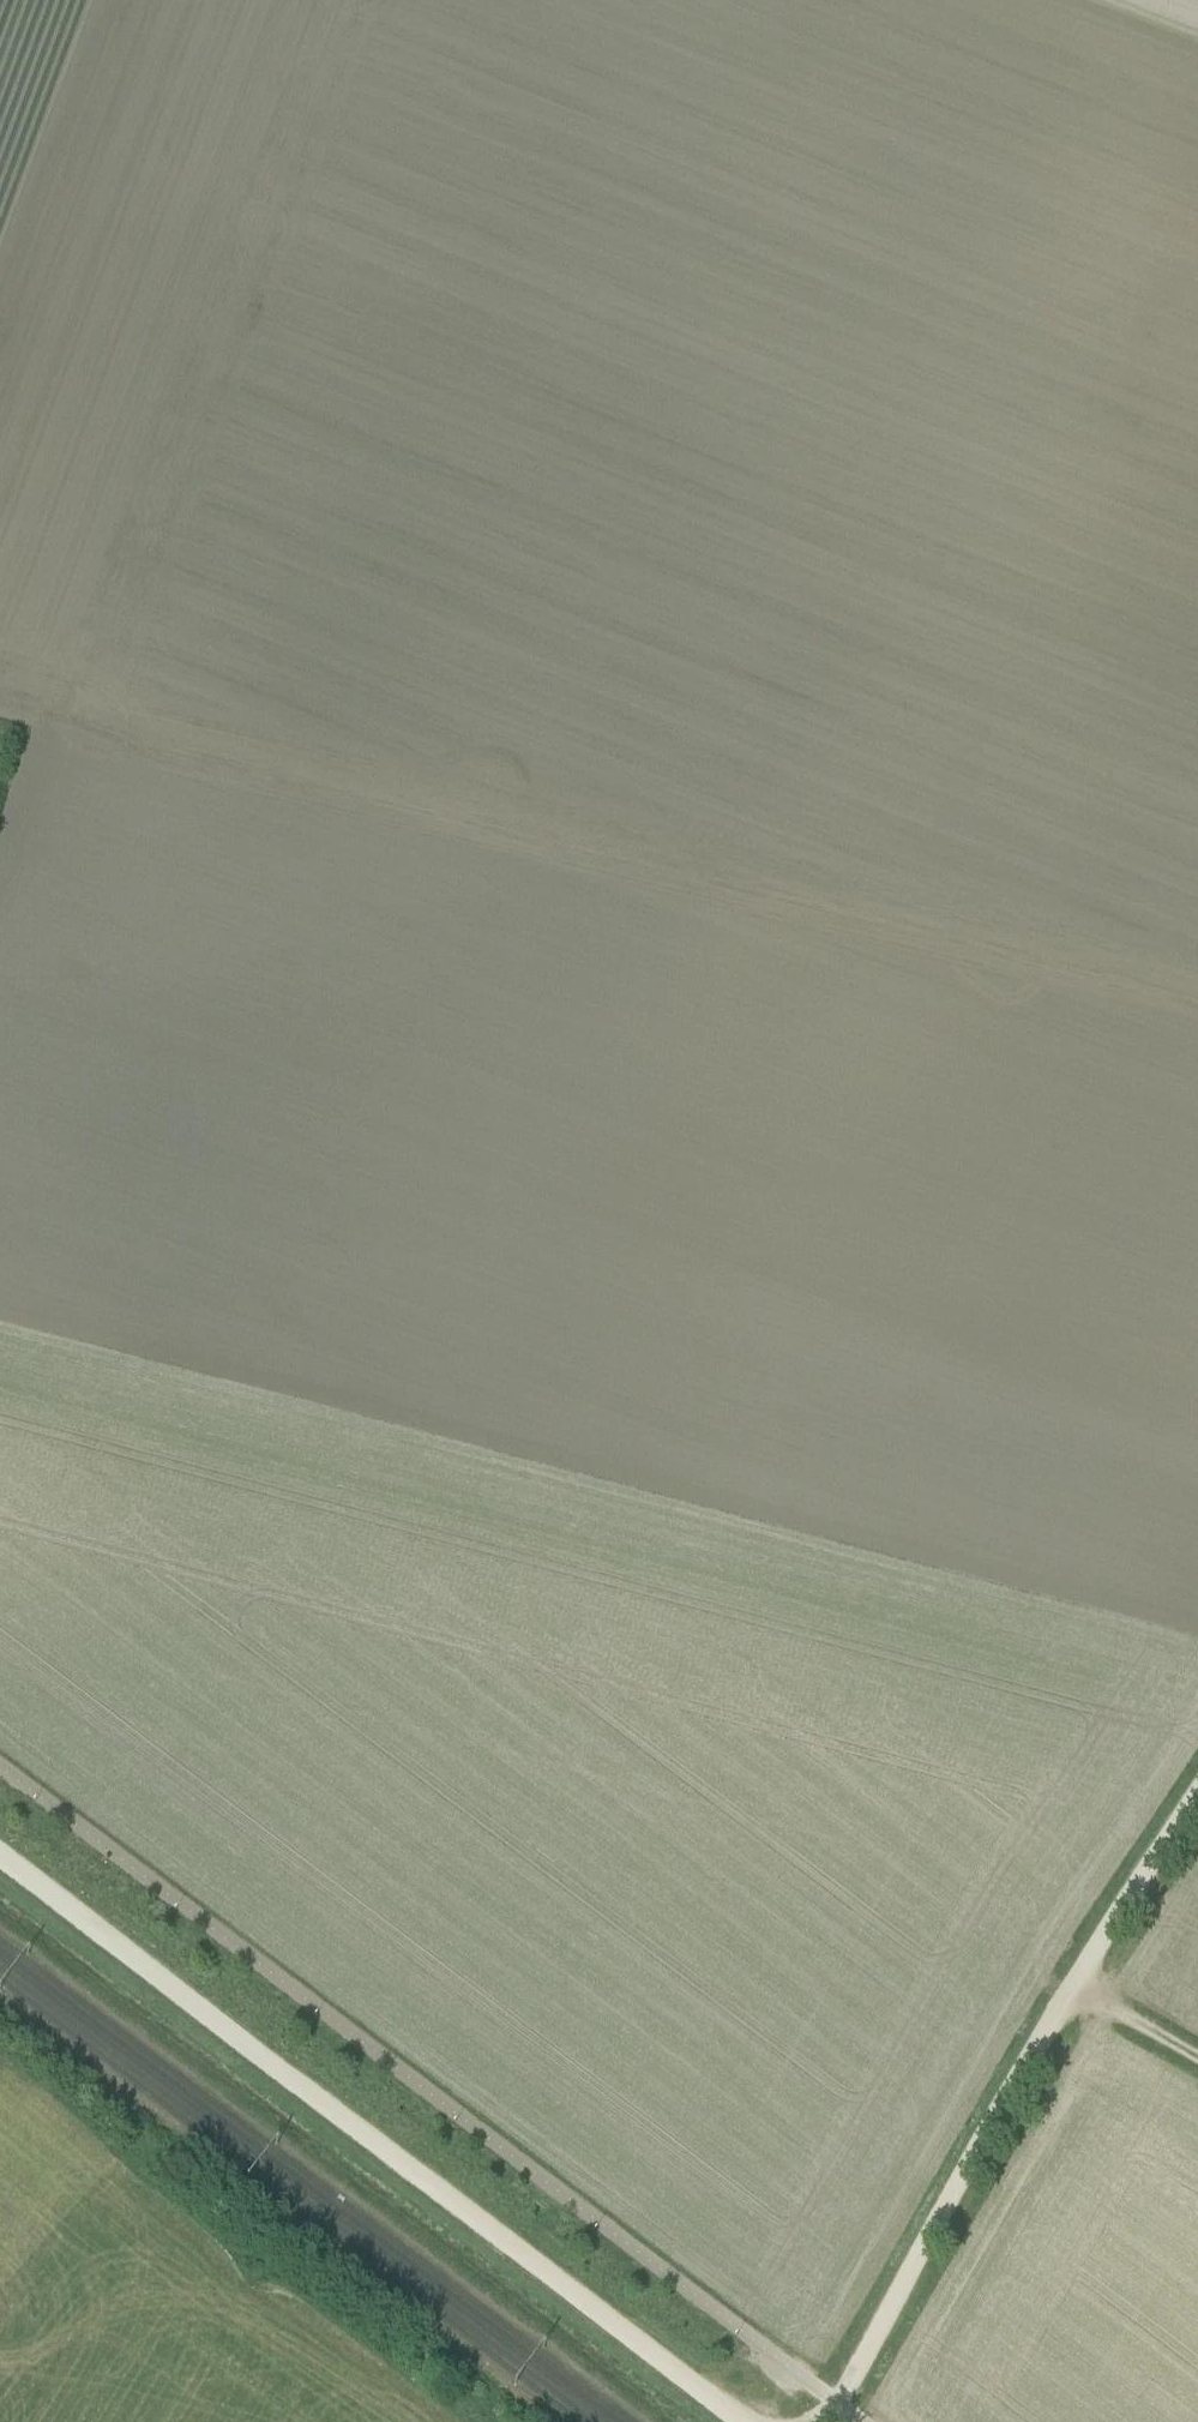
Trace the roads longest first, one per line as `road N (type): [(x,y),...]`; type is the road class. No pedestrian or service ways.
road 1 (track): [(743,2421),(0,1855)]
road 2 (track): [(838,2406),(1071,1988),(1197,1795)]
road 3 (track): [(1071,1988),(1197,2058)]

